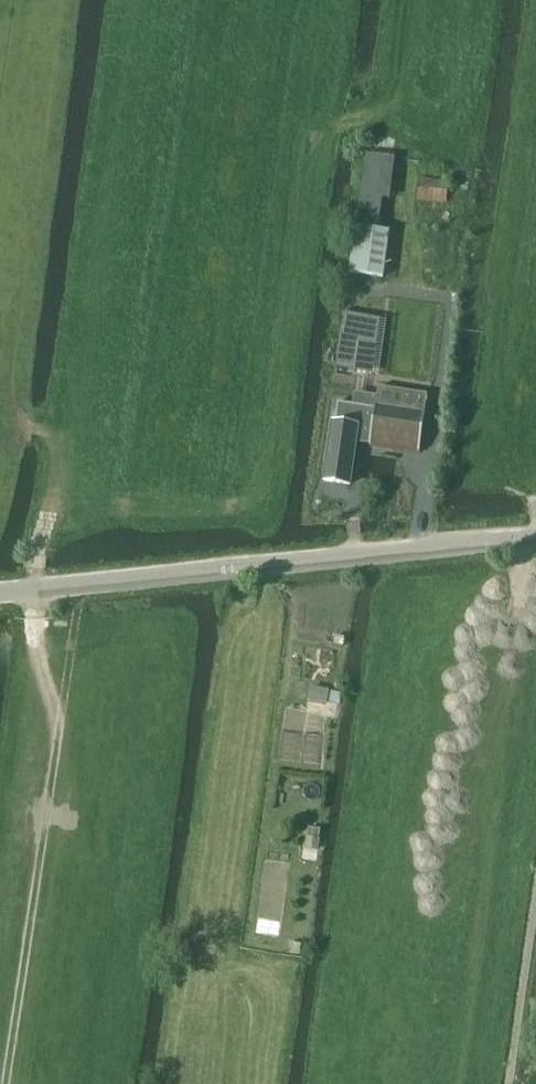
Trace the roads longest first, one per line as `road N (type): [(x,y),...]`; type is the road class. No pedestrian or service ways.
road 1 (unclassified): [(0,585),(535,536)]
road 2 (track): [(9,1083),(85,578)]
road 3 (track): [(66,706),(37,634),(38,582),(46,525),(82,422)]
road 4 (track): [(509,1083),(535,888)]

